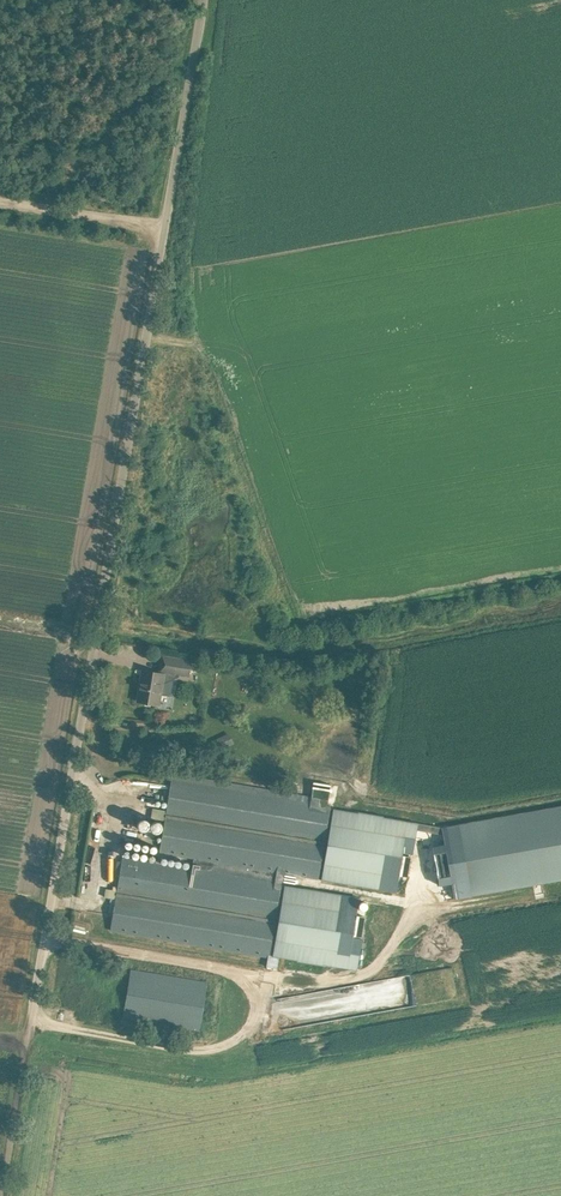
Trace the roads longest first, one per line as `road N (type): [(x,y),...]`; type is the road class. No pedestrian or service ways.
road 1 (unclassified): [(2,1195),(202,0)]
road 2 (track): [(0,203),(165,228)]

